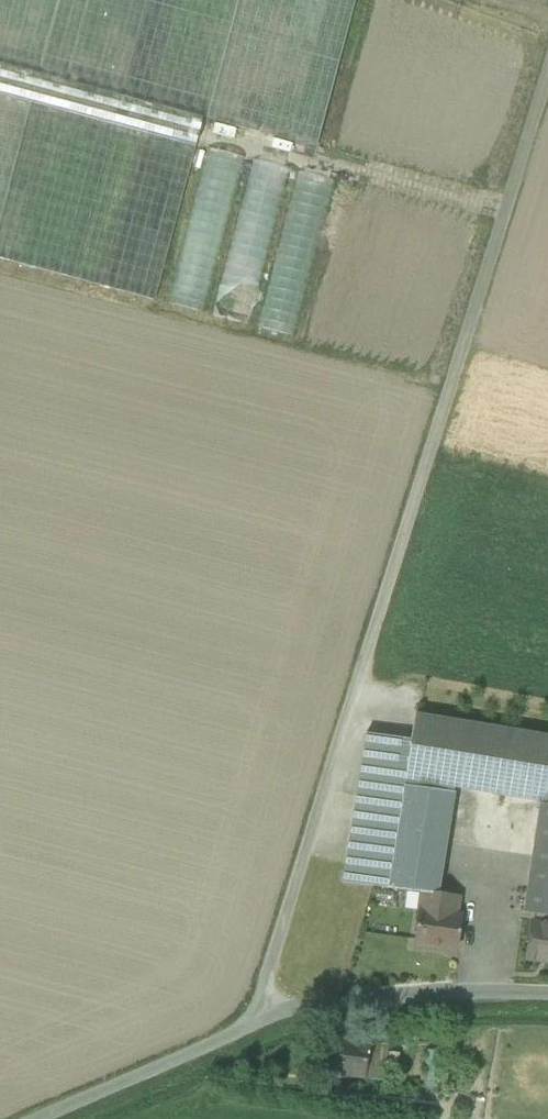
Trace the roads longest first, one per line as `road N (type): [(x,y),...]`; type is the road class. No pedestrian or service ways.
road 1 (unclassified): [(547,72),(260,1000),(267,1022)]
road 2 (unclassified): [(547,997),(308,1005),(267,1022)]
road 3 (unclassified): [(267,1022),(44,1118)]

